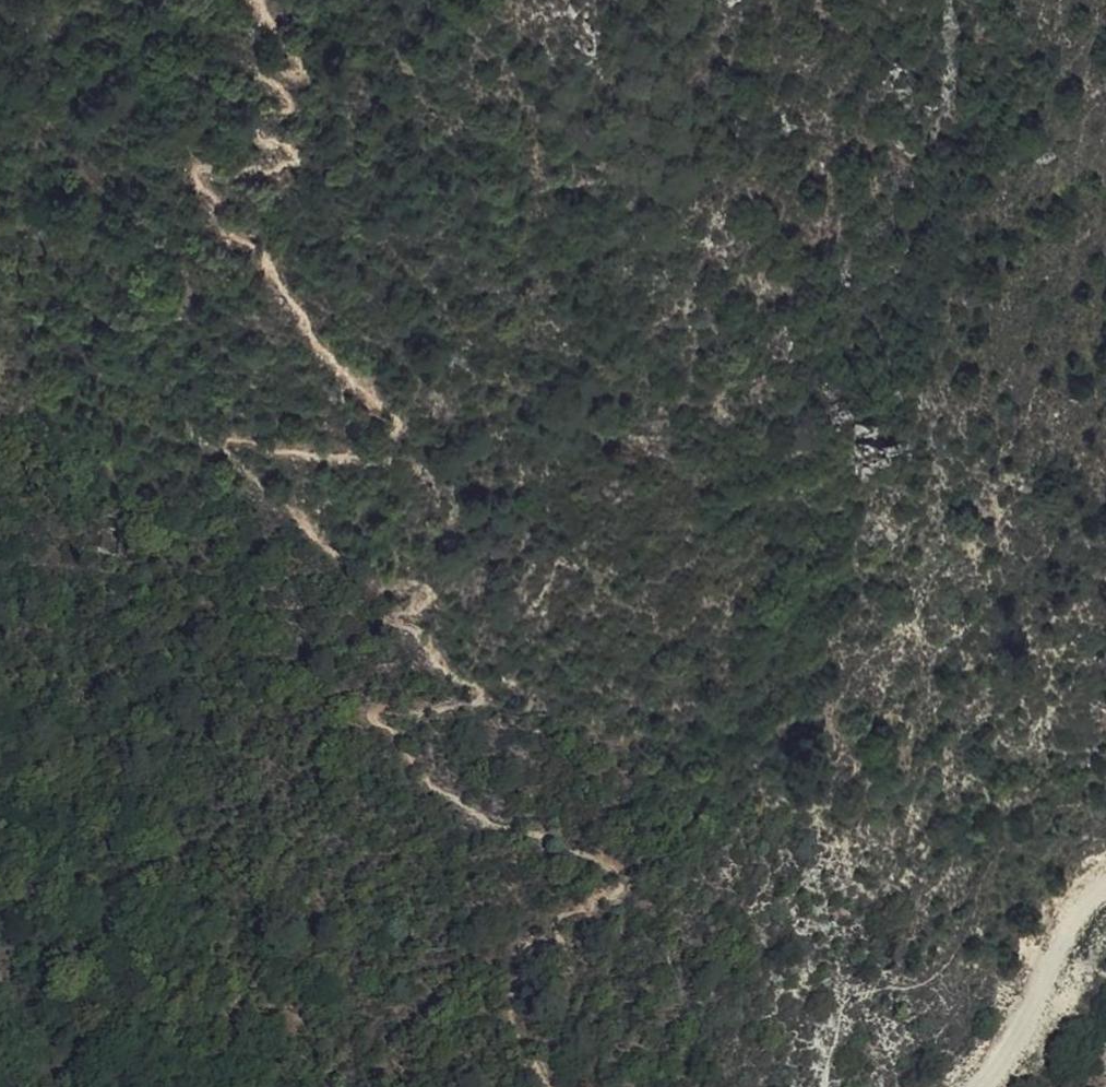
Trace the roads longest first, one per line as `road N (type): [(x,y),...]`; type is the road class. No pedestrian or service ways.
road 1 (track): [(1105,889),(1004,1059),(978,1086)]

